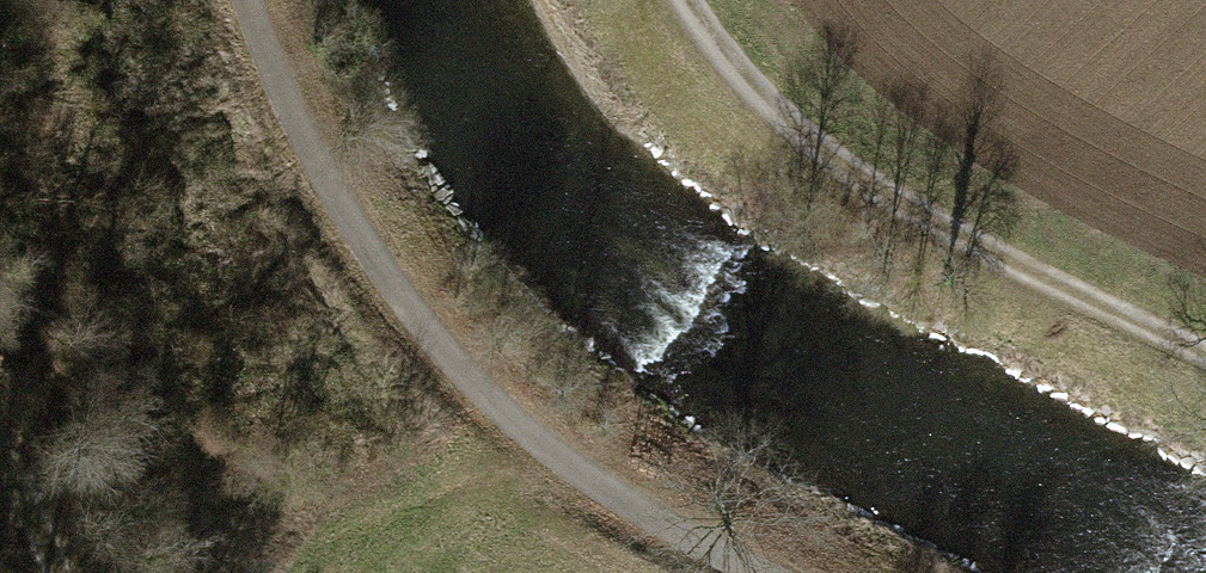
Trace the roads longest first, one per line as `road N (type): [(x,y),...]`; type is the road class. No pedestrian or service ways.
road 1 (track): [(251,0),(312,157),(448,361),(543,447),(758,572)]
road 2 (track): [(1205,353),(1030,272),(852,172),(713,40),(688,0)]
road 3 (track): [(0,445),(53,572)]

